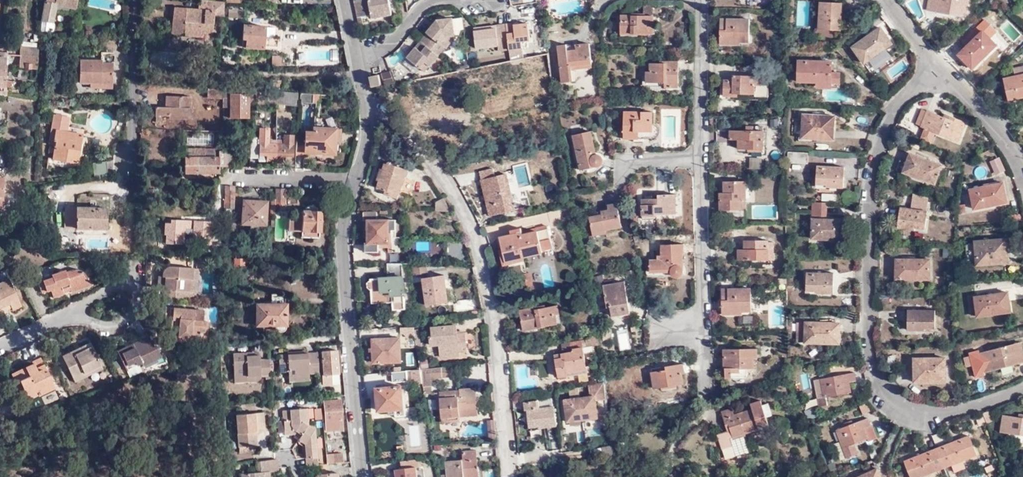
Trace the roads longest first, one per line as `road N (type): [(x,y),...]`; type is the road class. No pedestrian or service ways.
road 1 (residential): [(1022,391),(928,415),(902,405),(883,383),(871,185),(884,130),(941,67)]
road 2 (residential): [(370,115),(392,118),(432,163),(479,237),(508,476)]
road 3 (residential): [(360,180),(345,255),(363,476)]
road 4 (residential): [(705,158),(709,326)]
road 5 (residential): [(135,0),(136,163)]
road 6 (residential): [(704,0),(705,158)]
road 7 (residential): [(225,179),(360,180)]
road 8 (residential): [(941,67),(1022,167)]

